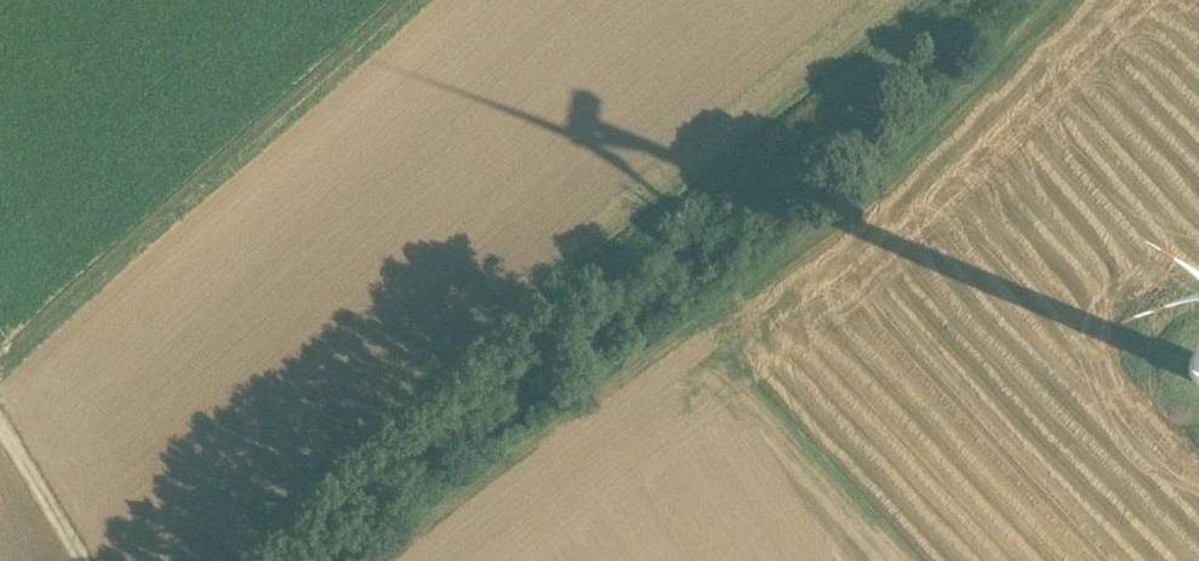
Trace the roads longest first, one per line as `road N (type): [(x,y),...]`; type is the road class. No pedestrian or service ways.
road 1 (track): [(391,560),(945,119),(1050,0)]
road 2 (track): [(417,0),(0,375)]
road 3 (track): [(0,428),(81,560)]

